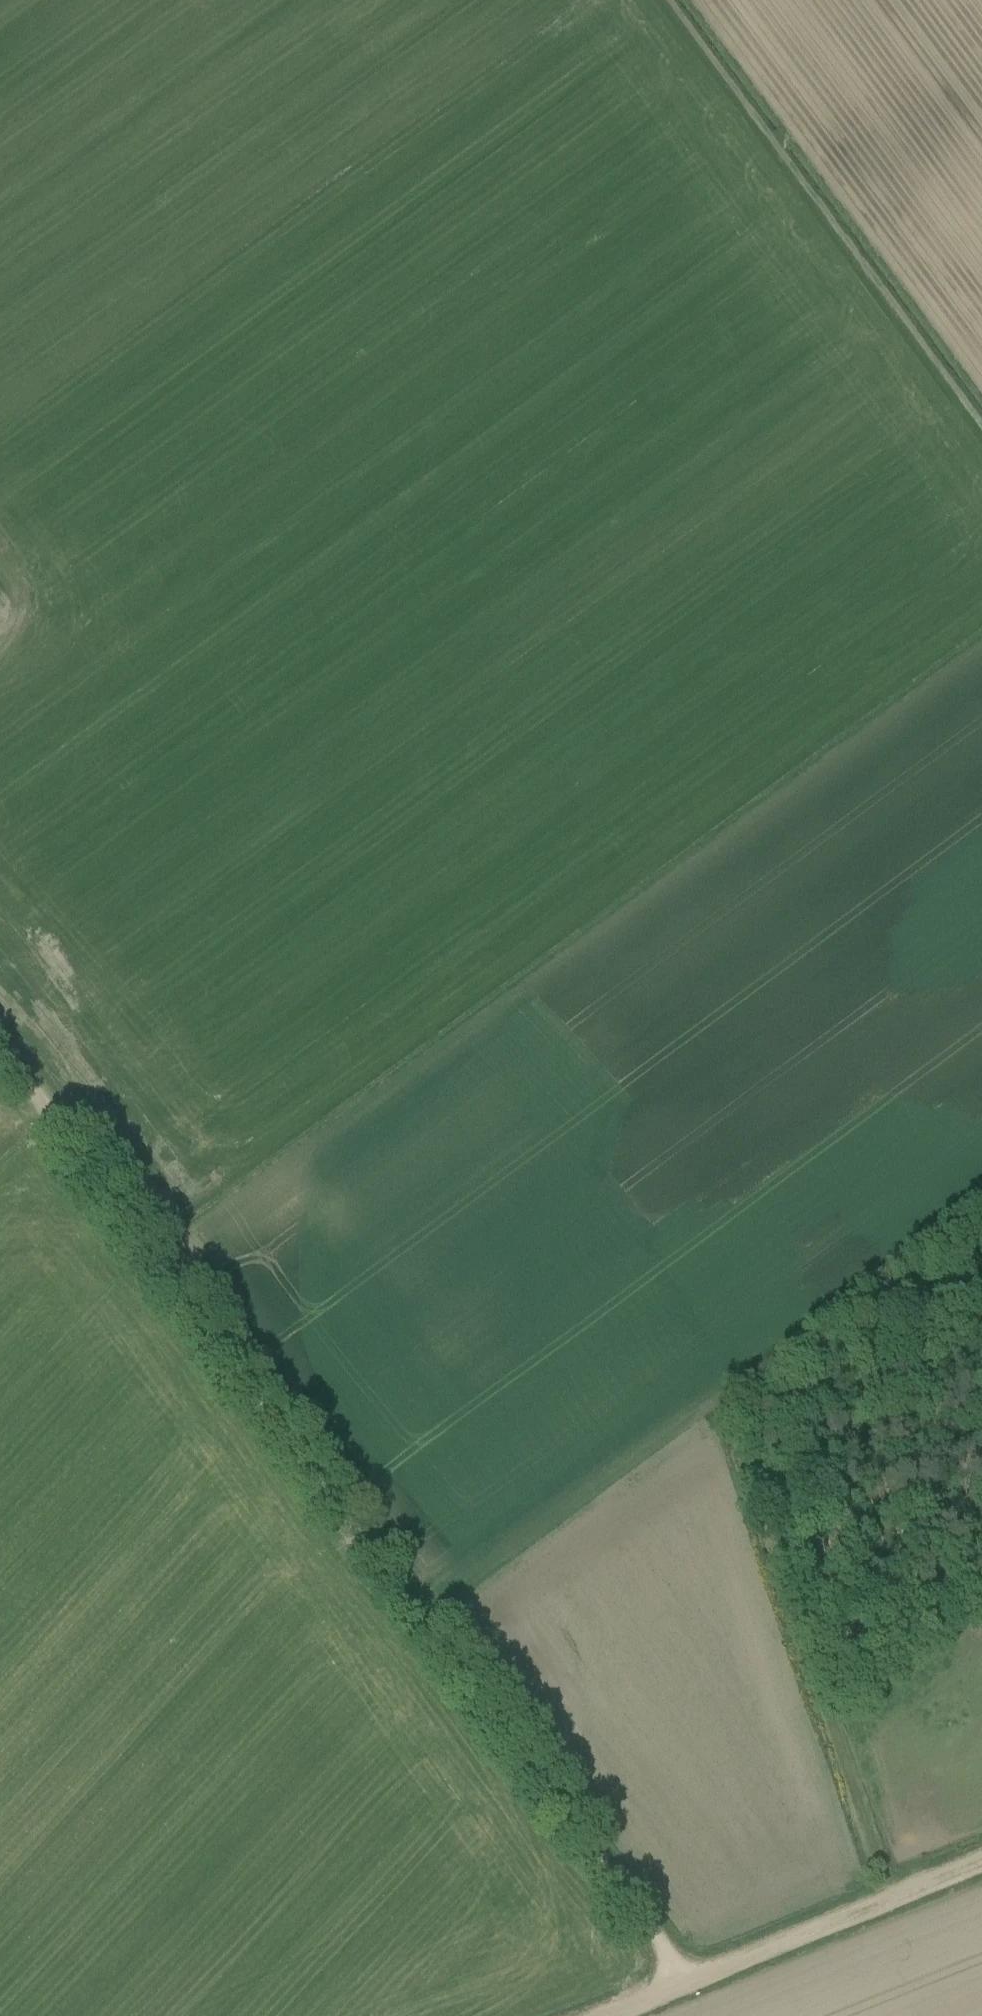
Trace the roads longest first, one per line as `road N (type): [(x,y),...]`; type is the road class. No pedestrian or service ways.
road 1 (track): [(0,1057),(686,1984)]
road 2 (track): [(981,1865),(686,1984)]

